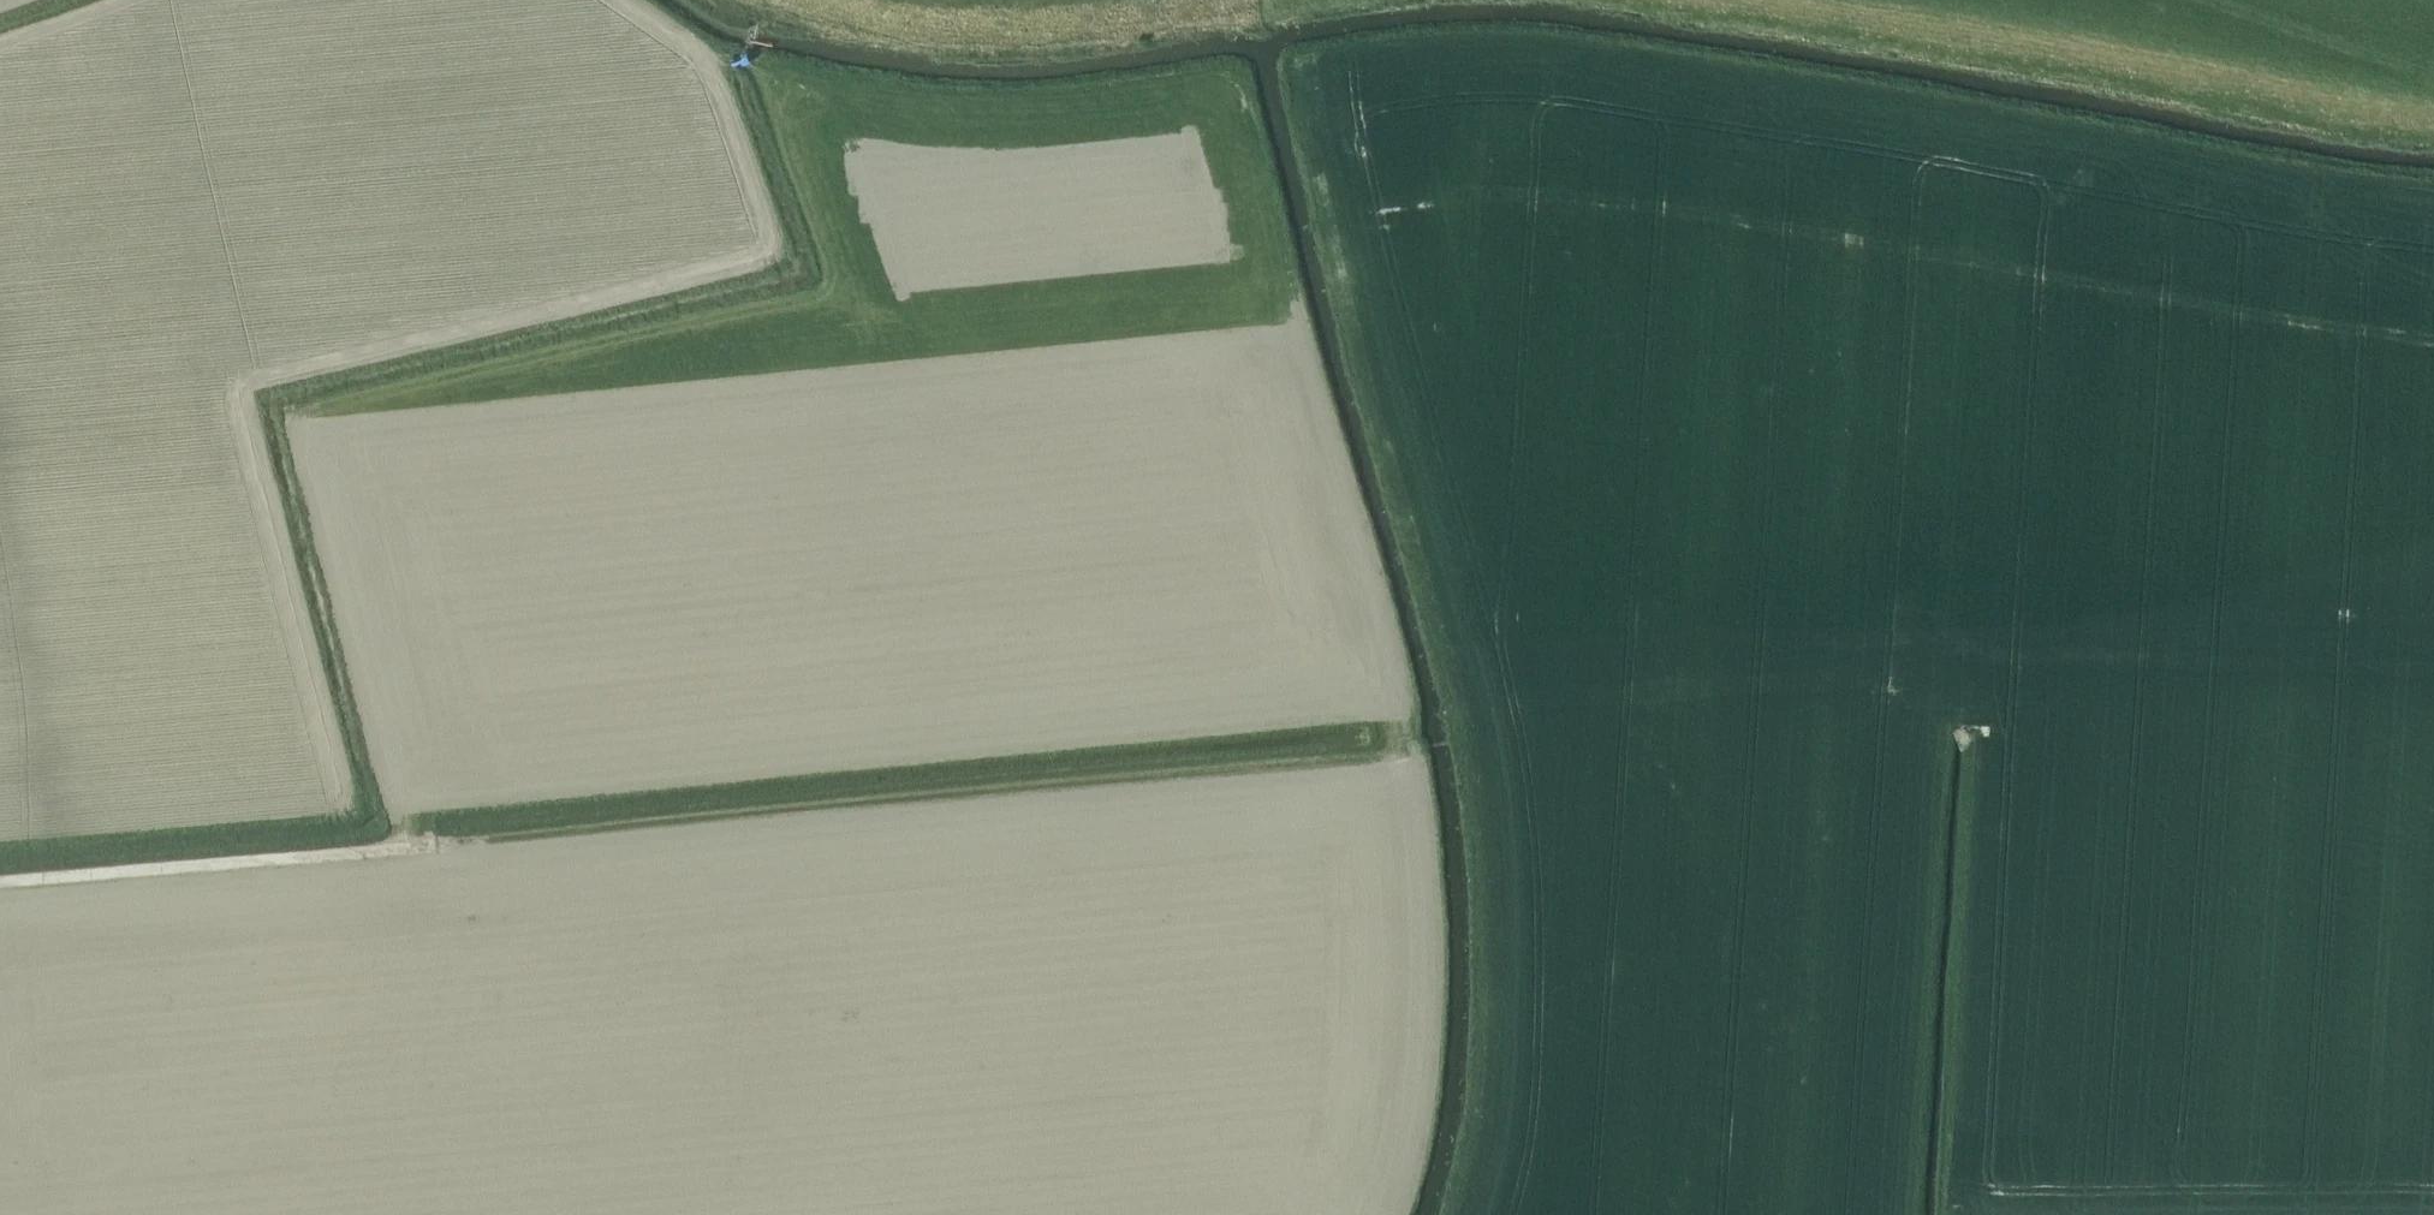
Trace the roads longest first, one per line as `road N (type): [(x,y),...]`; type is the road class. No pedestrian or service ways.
road 1 (track): [(0,884),(435,847)]

